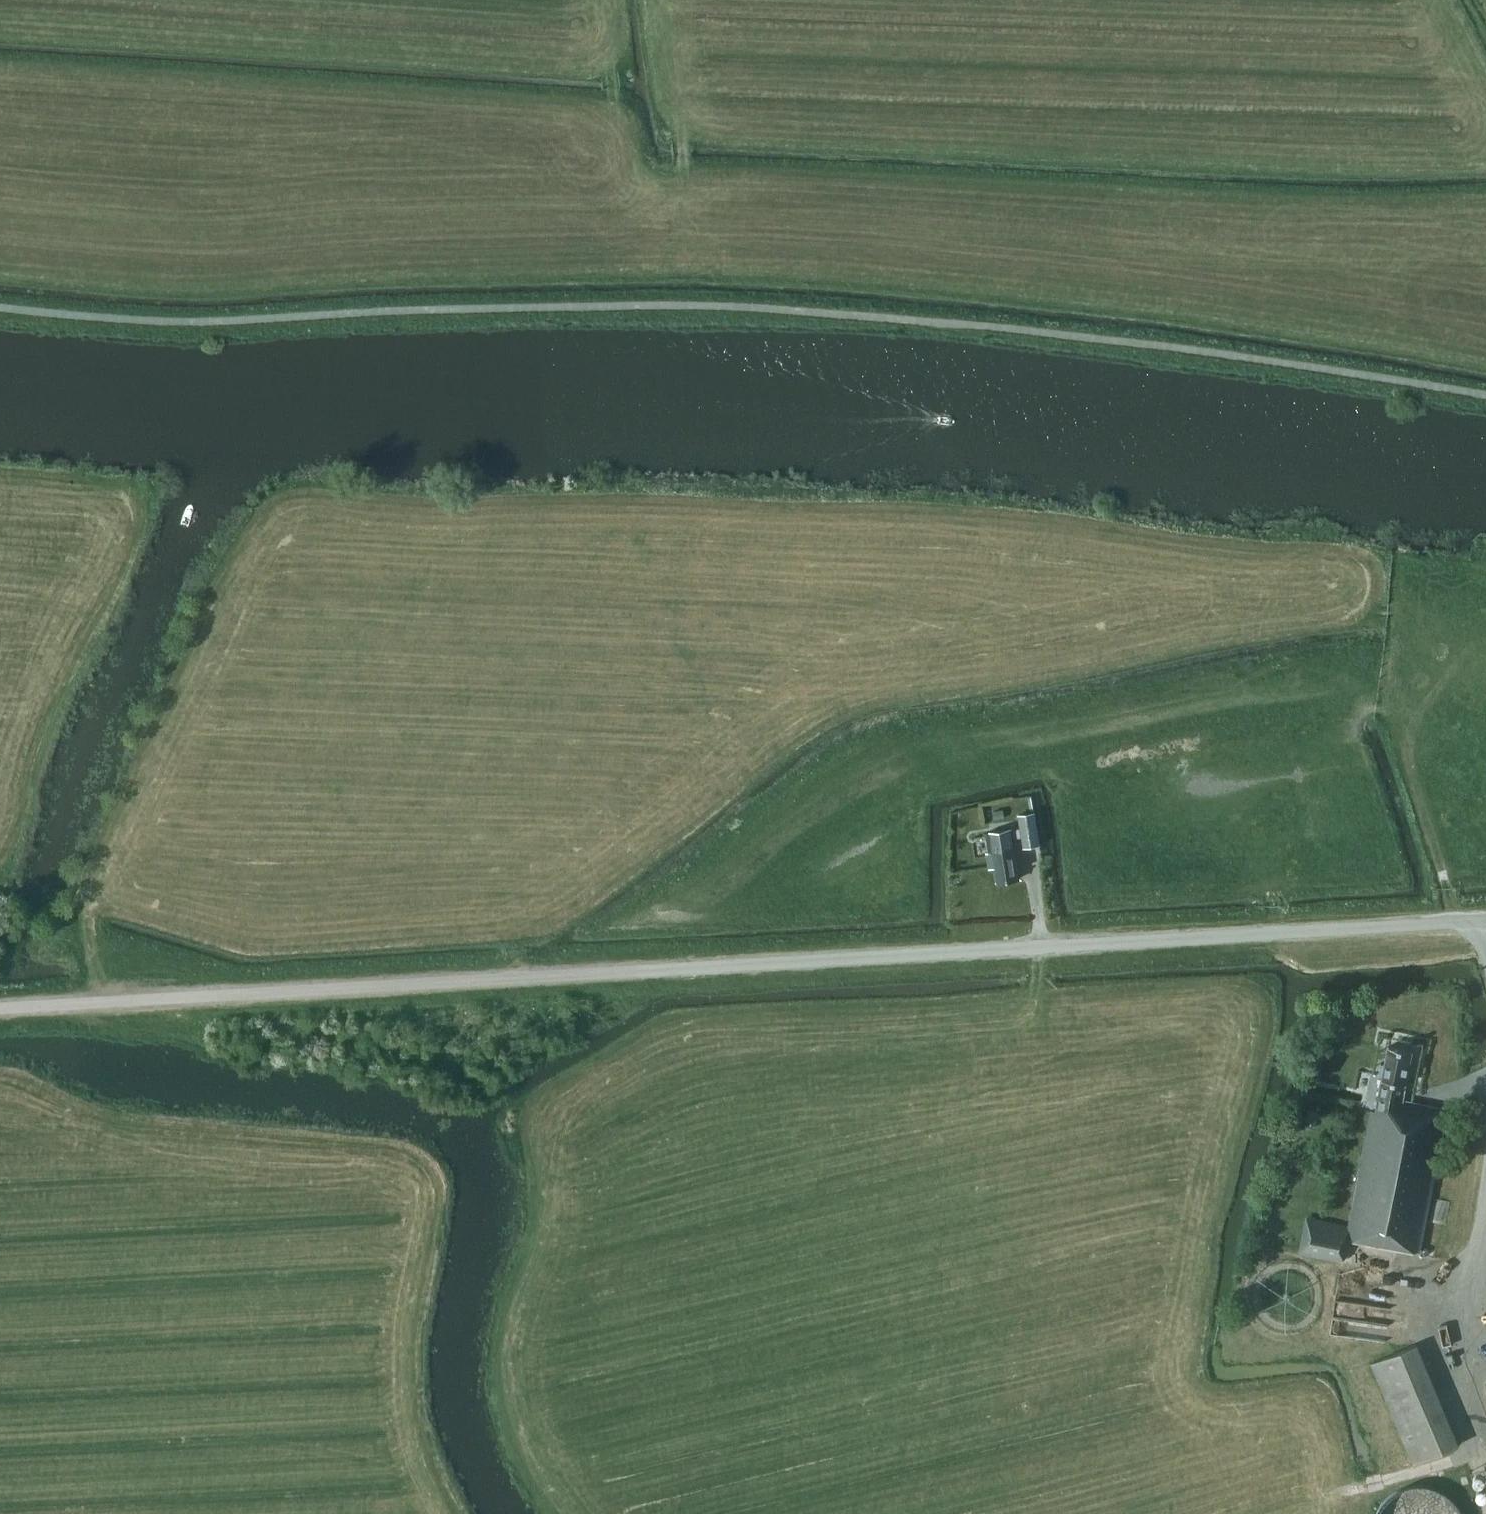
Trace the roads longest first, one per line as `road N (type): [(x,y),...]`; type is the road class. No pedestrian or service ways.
road 1 (unclassified): [(1485,922),(81,1003)]

